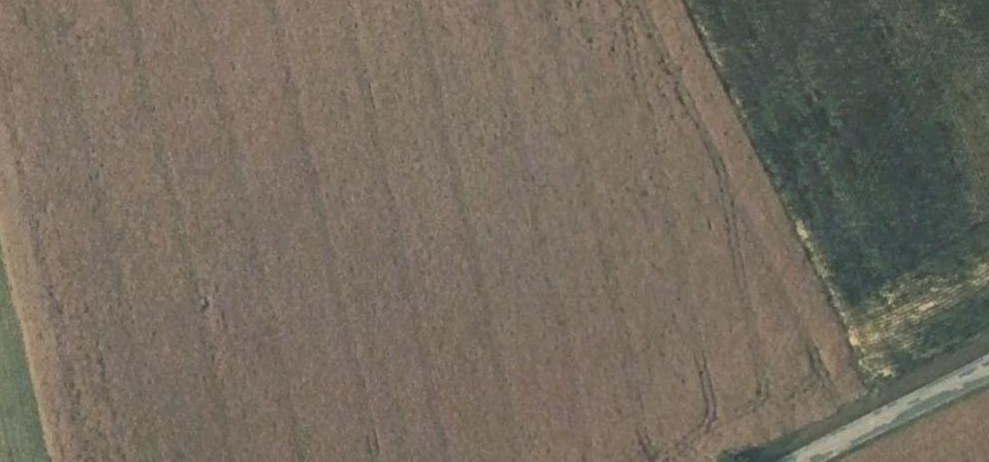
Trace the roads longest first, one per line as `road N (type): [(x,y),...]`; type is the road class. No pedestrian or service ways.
road 1 (unclassified): [(812,461),(988,371)]

